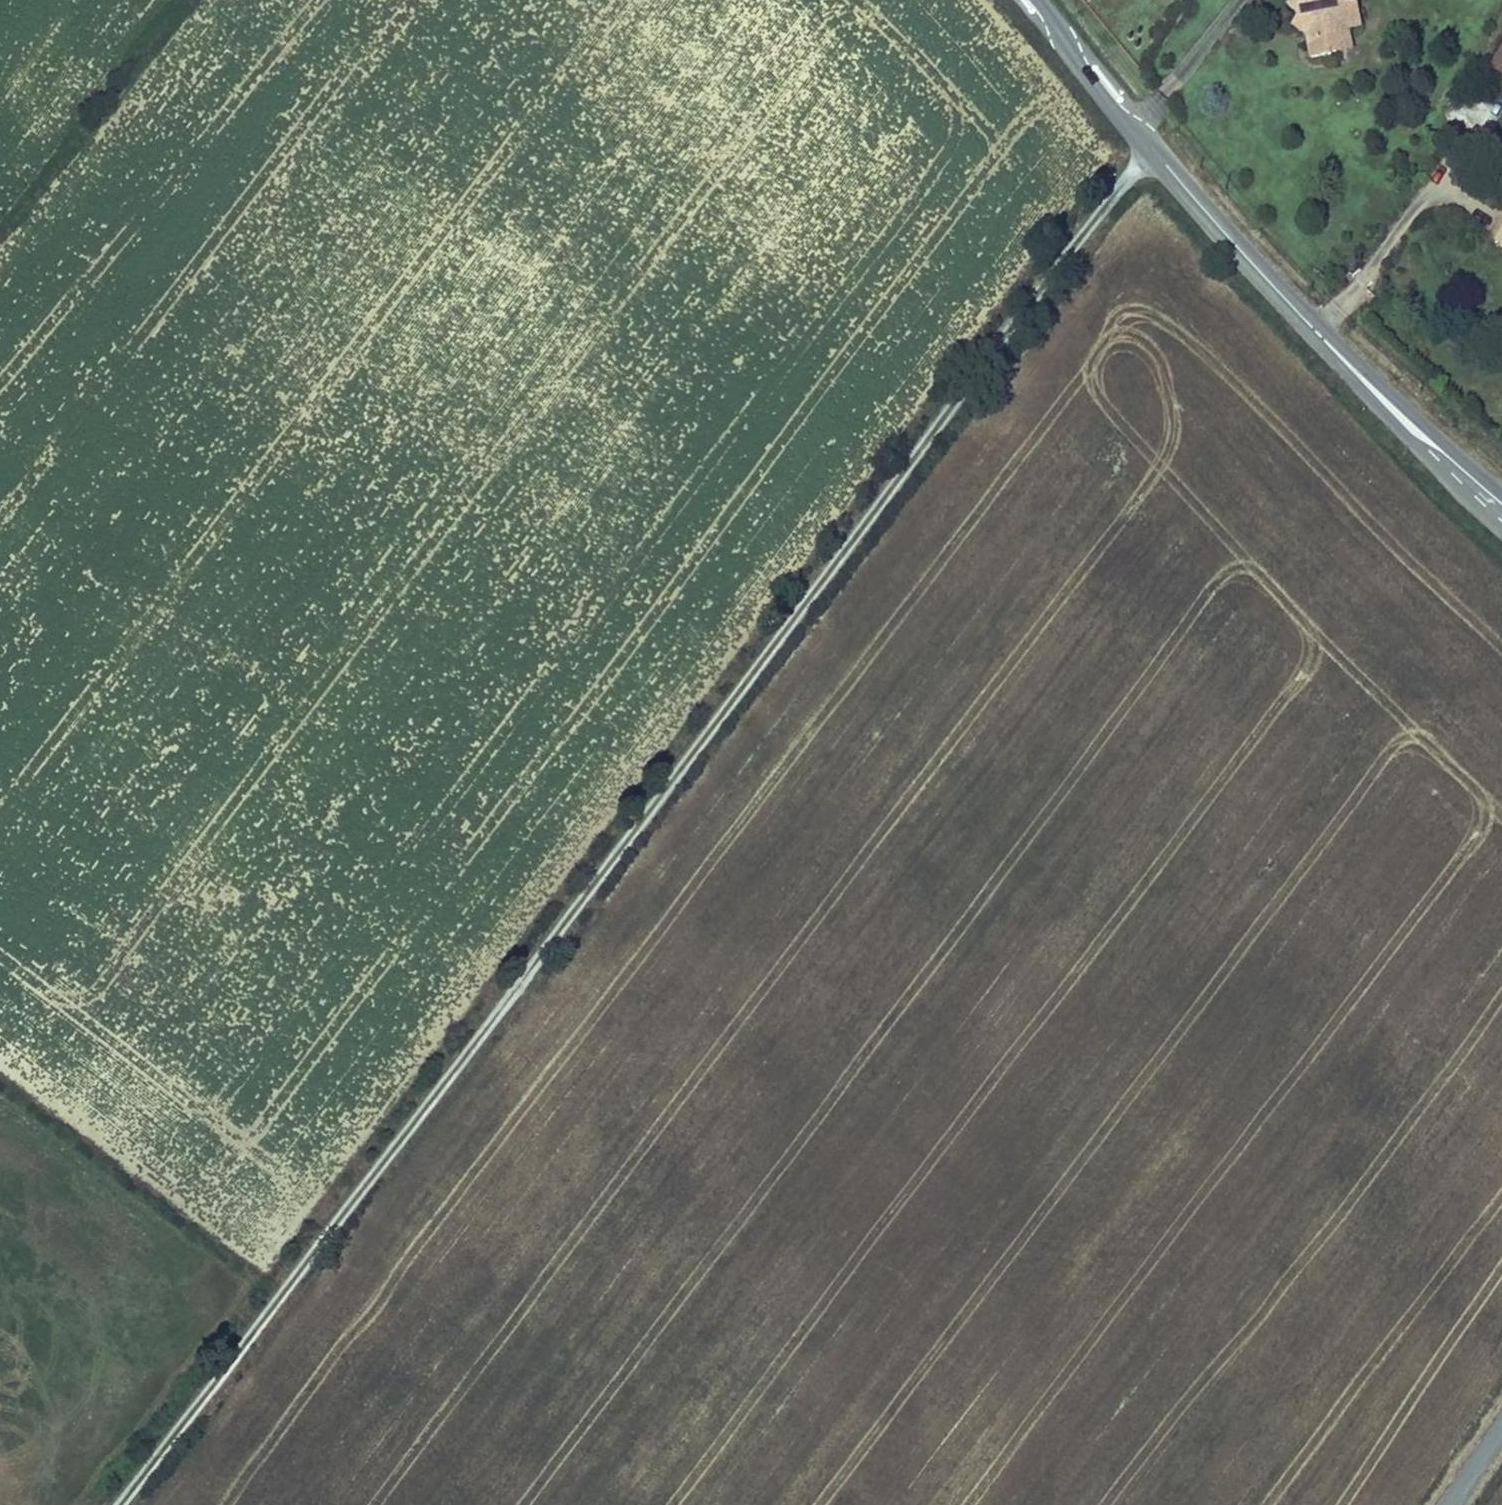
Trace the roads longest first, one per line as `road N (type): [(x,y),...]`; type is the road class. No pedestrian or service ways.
road 1 (track): [(1152,147),(120,1504)]
road 2 (tertiary): [(1326,343),(1031,0)]
road 3 (tertiary): [(1326,343),(1378,414),(1501,529)]
road 4 (tertiary): [(1501,491),(1326,343)]

